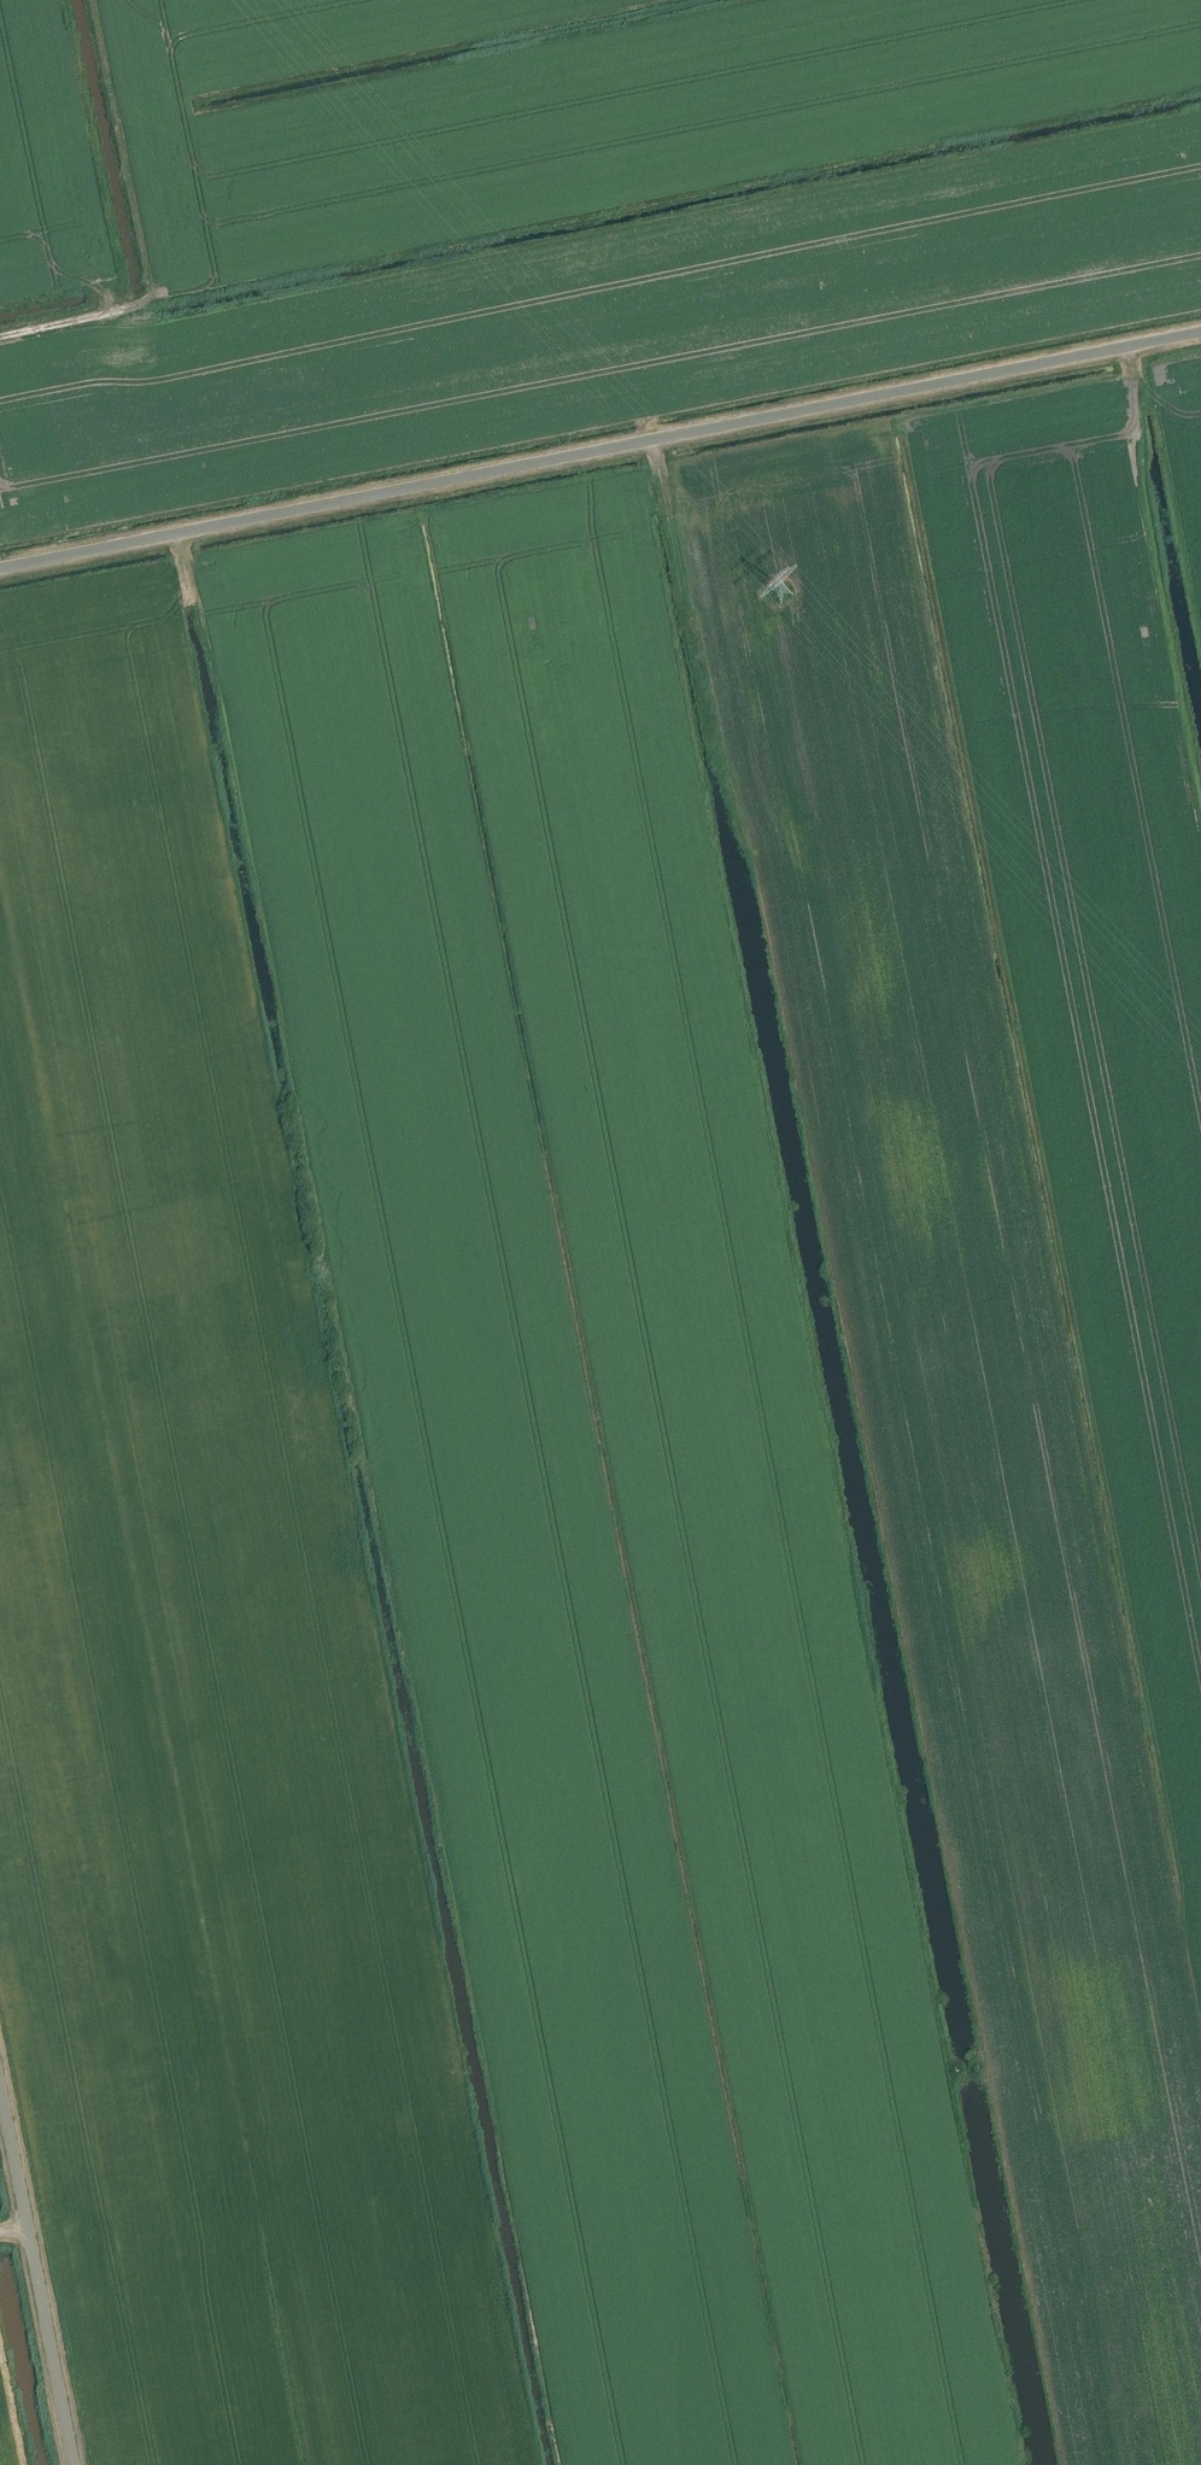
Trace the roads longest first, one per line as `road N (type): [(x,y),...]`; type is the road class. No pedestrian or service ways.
road 1 (unclassified): [(0,566),(1200,331)]
road 2 (unclassified): [(74,2464),(0,2085)]

